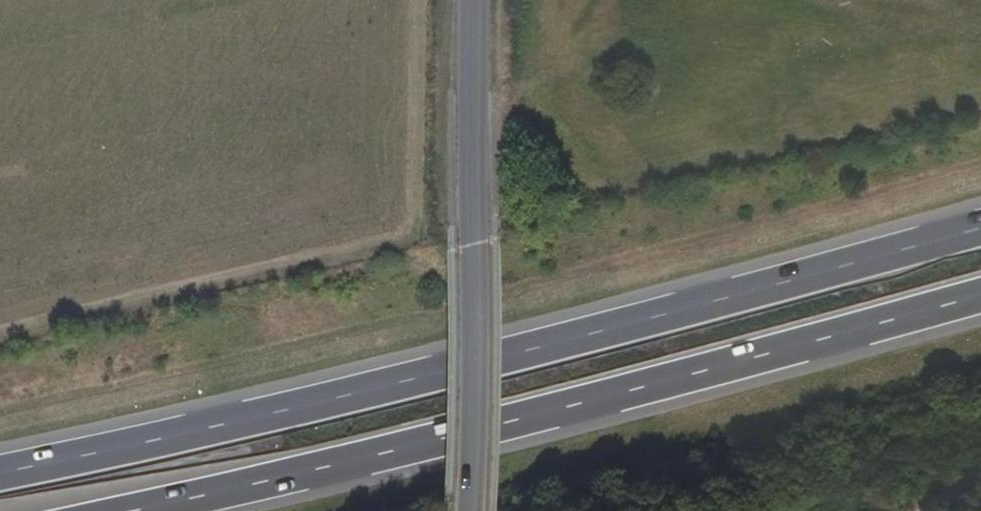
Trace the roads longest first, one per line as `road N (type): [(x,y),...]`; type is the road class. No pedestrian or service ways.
road 1 (trunk): [(980,227),(582,339),(0,473)]
road 2 (trunk): [(142,510),(980,295)]
road 3 (tertiary): [(477,0),(464,510)]

